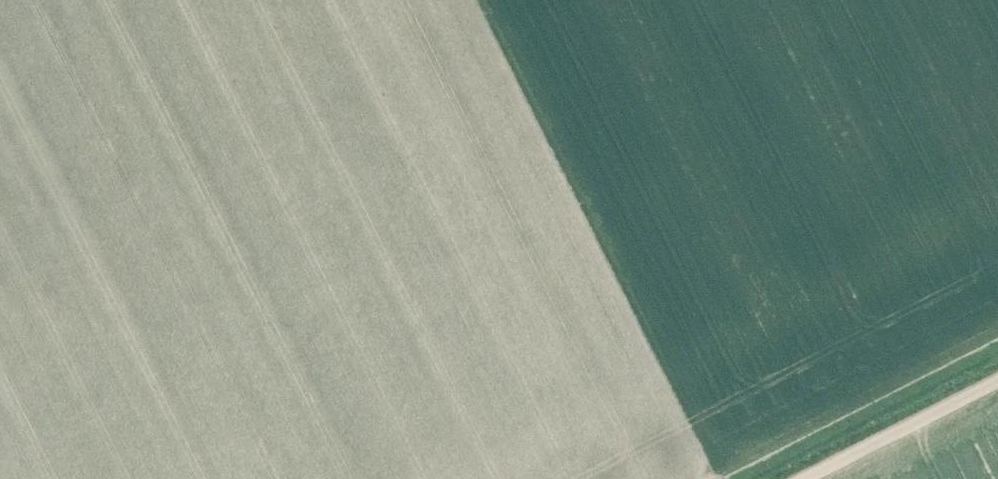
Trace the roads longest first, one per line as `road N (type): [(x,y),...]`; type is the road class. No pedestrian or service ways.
road 1 (track): [(811,478),(997,384)]

